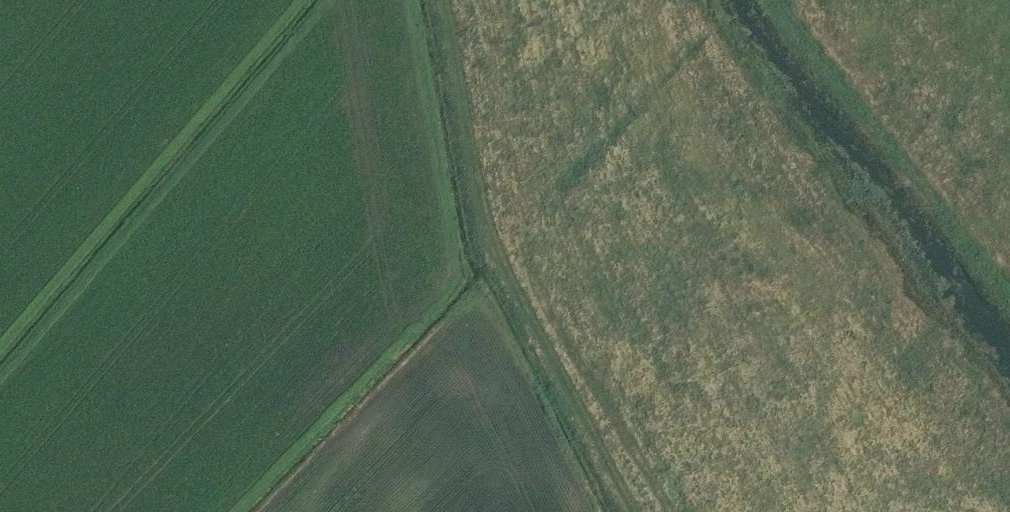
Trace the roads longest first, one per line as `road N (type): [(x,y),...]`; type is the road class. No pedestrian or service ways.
road 1 (track): [(1009,314),(761,0)]

